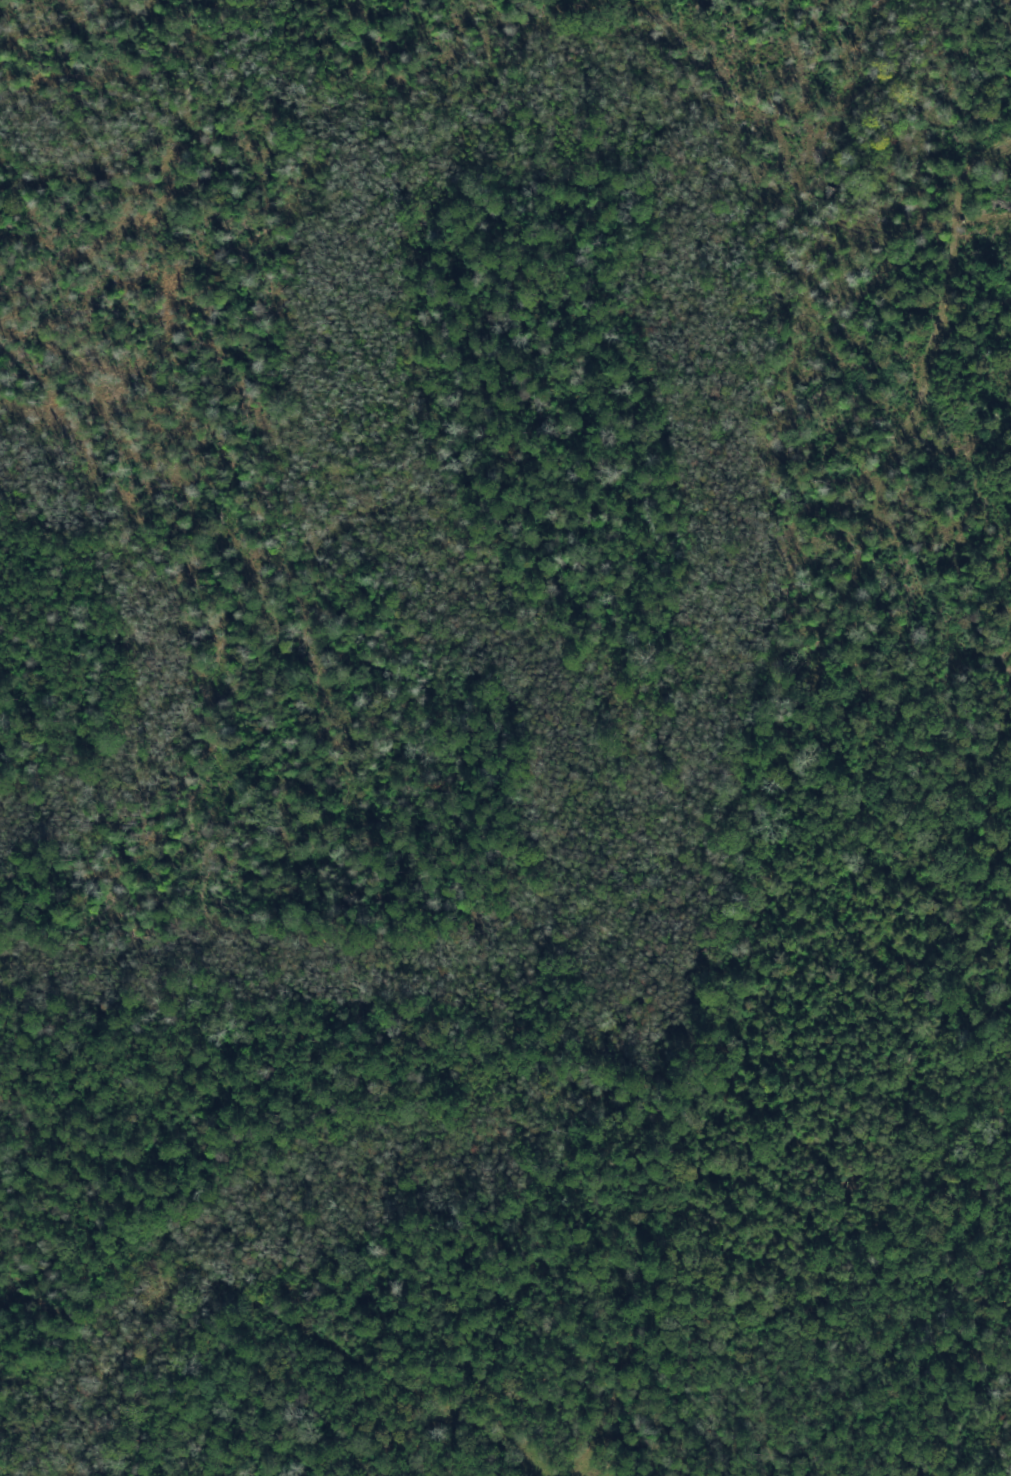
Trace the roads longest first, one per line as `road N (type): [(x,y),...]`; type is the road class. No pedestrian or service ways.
road 1 (track): [(539,1475),(689,1233)]

